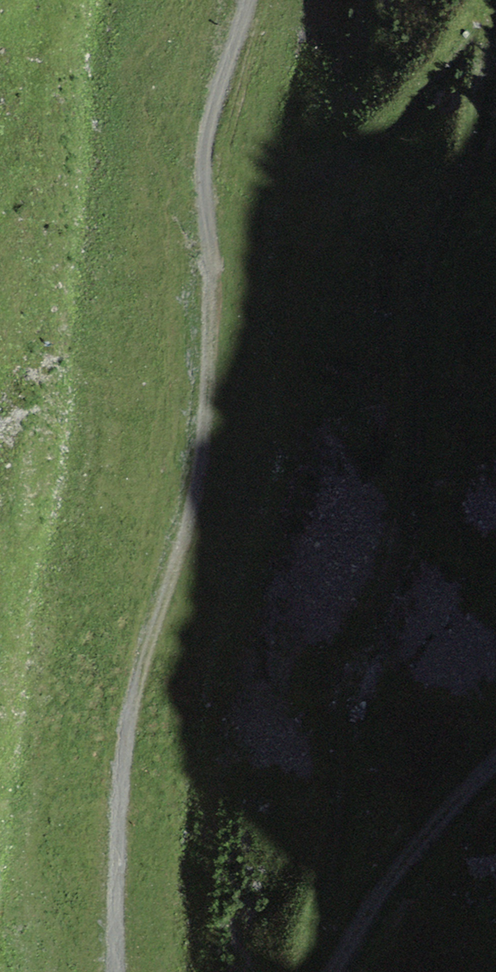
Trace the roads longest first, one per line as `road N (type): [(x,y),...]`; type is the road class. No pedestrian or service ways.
road 1 (track): [(192,156),(246,192),(284,190),(363,137),(463,27),(482,32),(456,167),(412,267),(392,542),(332,697),(311,905),(328,962)]
road 2 (track): [(120,971),(109,848),(114,737),(187,469),(191,123),(230,0)]
road 3 (track): [(495,753),(402,849),(323,971)]

